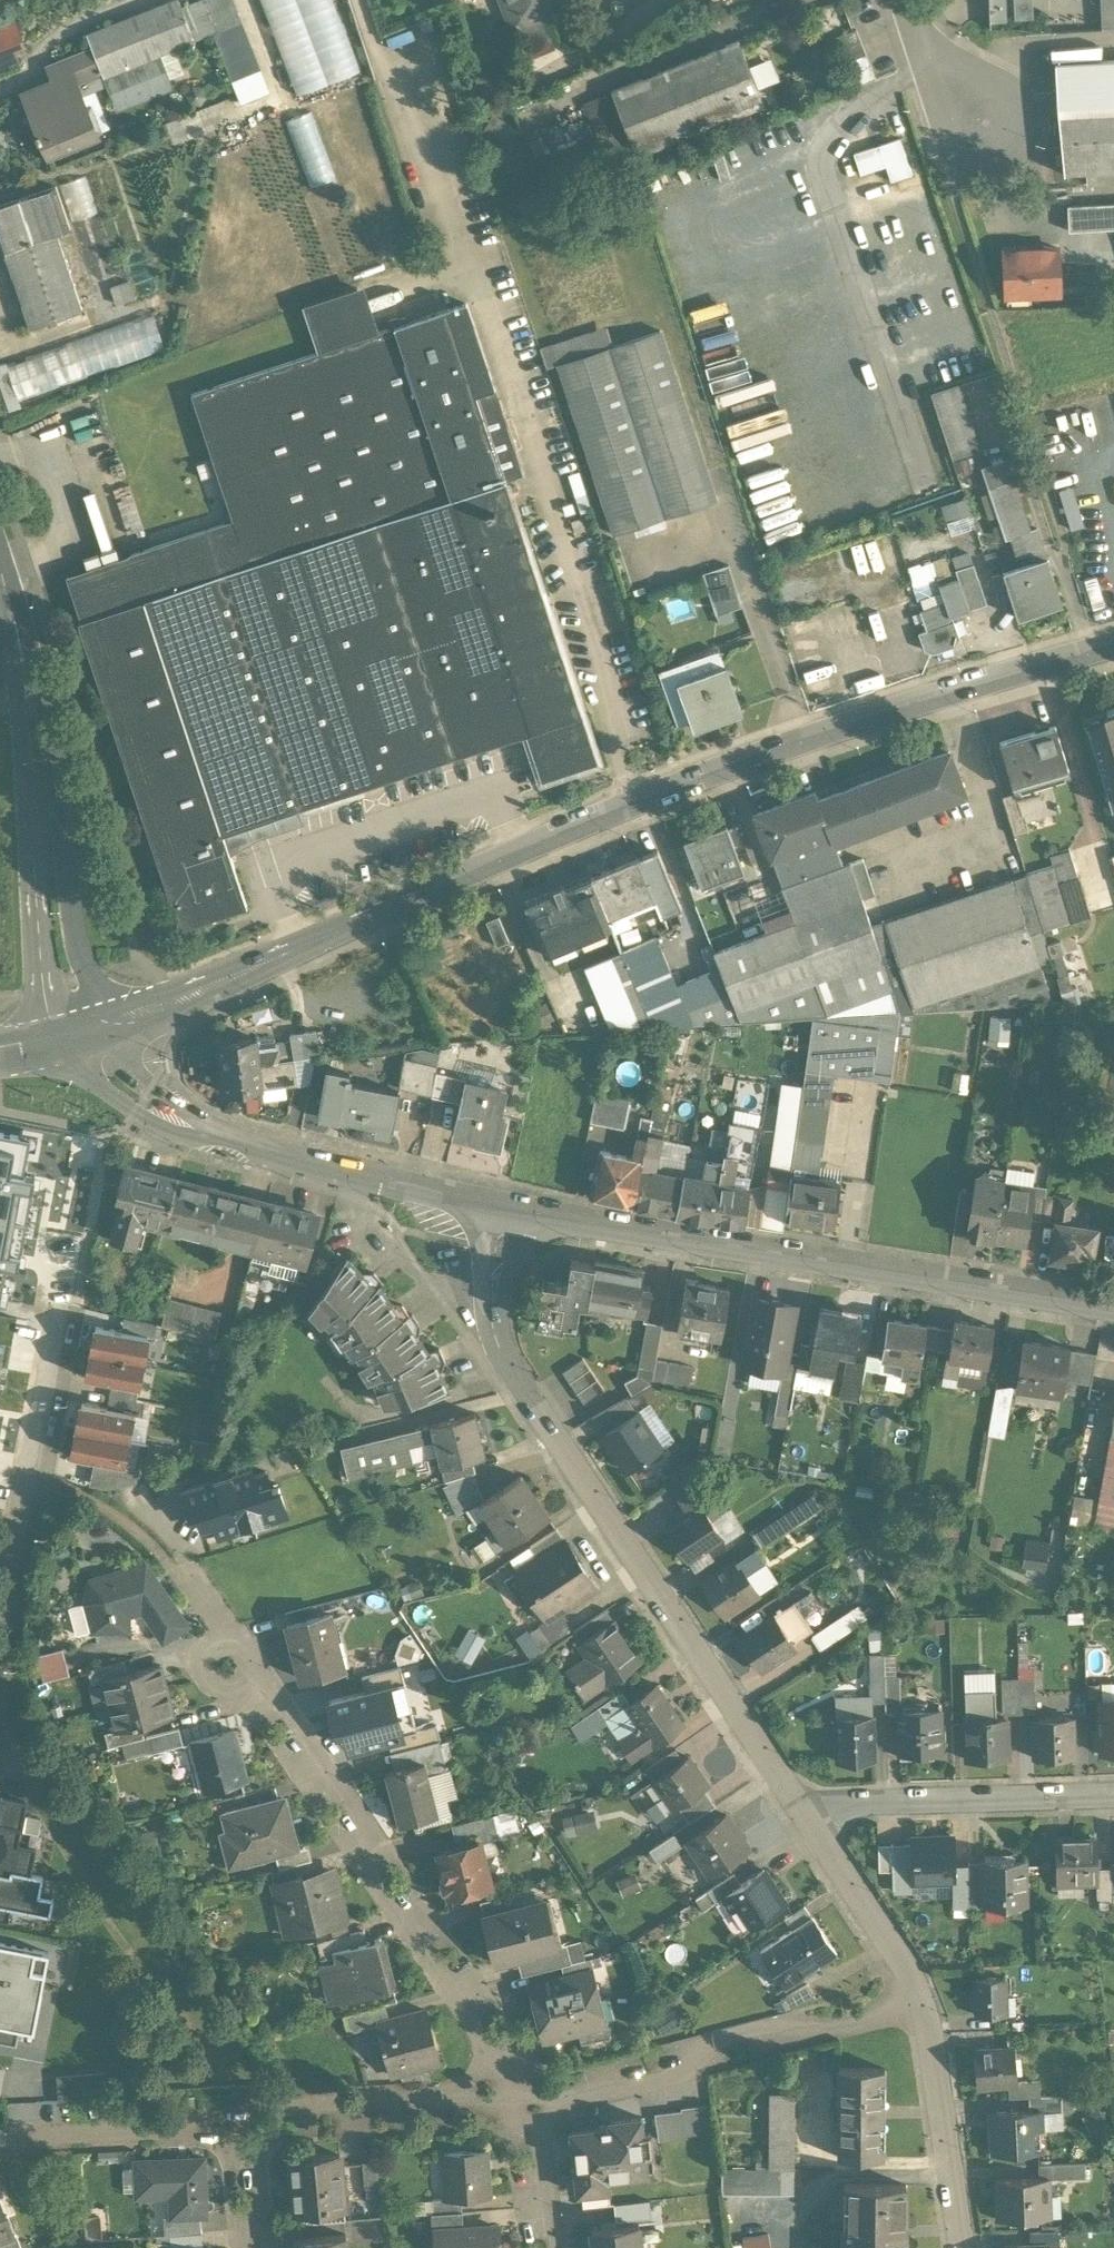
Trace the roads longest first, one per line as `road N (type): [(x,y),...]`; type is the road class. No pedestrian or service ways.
road 1 (tertiary): [(73,1039),(692,779),(885,711),(1113,645)]
road 2 (residential): [(504,1206),(497,1343),(795,1810)]
road 3 (residential): [(530,2103),(396,1887),(228,1669),(214,1629),(156,1550)]
road 4 (residential): [(1113,1308),(504,1206)]
road 5 (unclassified): [(73,1039),(34,741),(0,567)]
road 6 (residential): [(530,2103),(676,2079),(706,2050),(771,2033),(865,2027),(920,2002)]
road 7 (residential): [(795,1810),(1113,1800)]
road 8 (residential): [(0,1599),(59,1314)]
road 9 (residential): [(244,2129),(360,2106),(530,2103)]
road 10 (residential): [(73,1039),(145,1104),(178,1121),(310,1159)]
road 11 (residential): [(920,2002),(960,2247)]
road 12 (residential): [(0,2137),(244,2129)]
road 13 (unclassified): [(957,92),(944,126),(955,149),(981,163),(1012,153),(1025,132),(1021,101),(992,81),(965,86)]
road 14 (residential): [(795,1810),(920,2002)]
road 15 (residential): [(504,1206),(310,1159)]
road 16 (residential): [(530,2103),(548,2247)]

